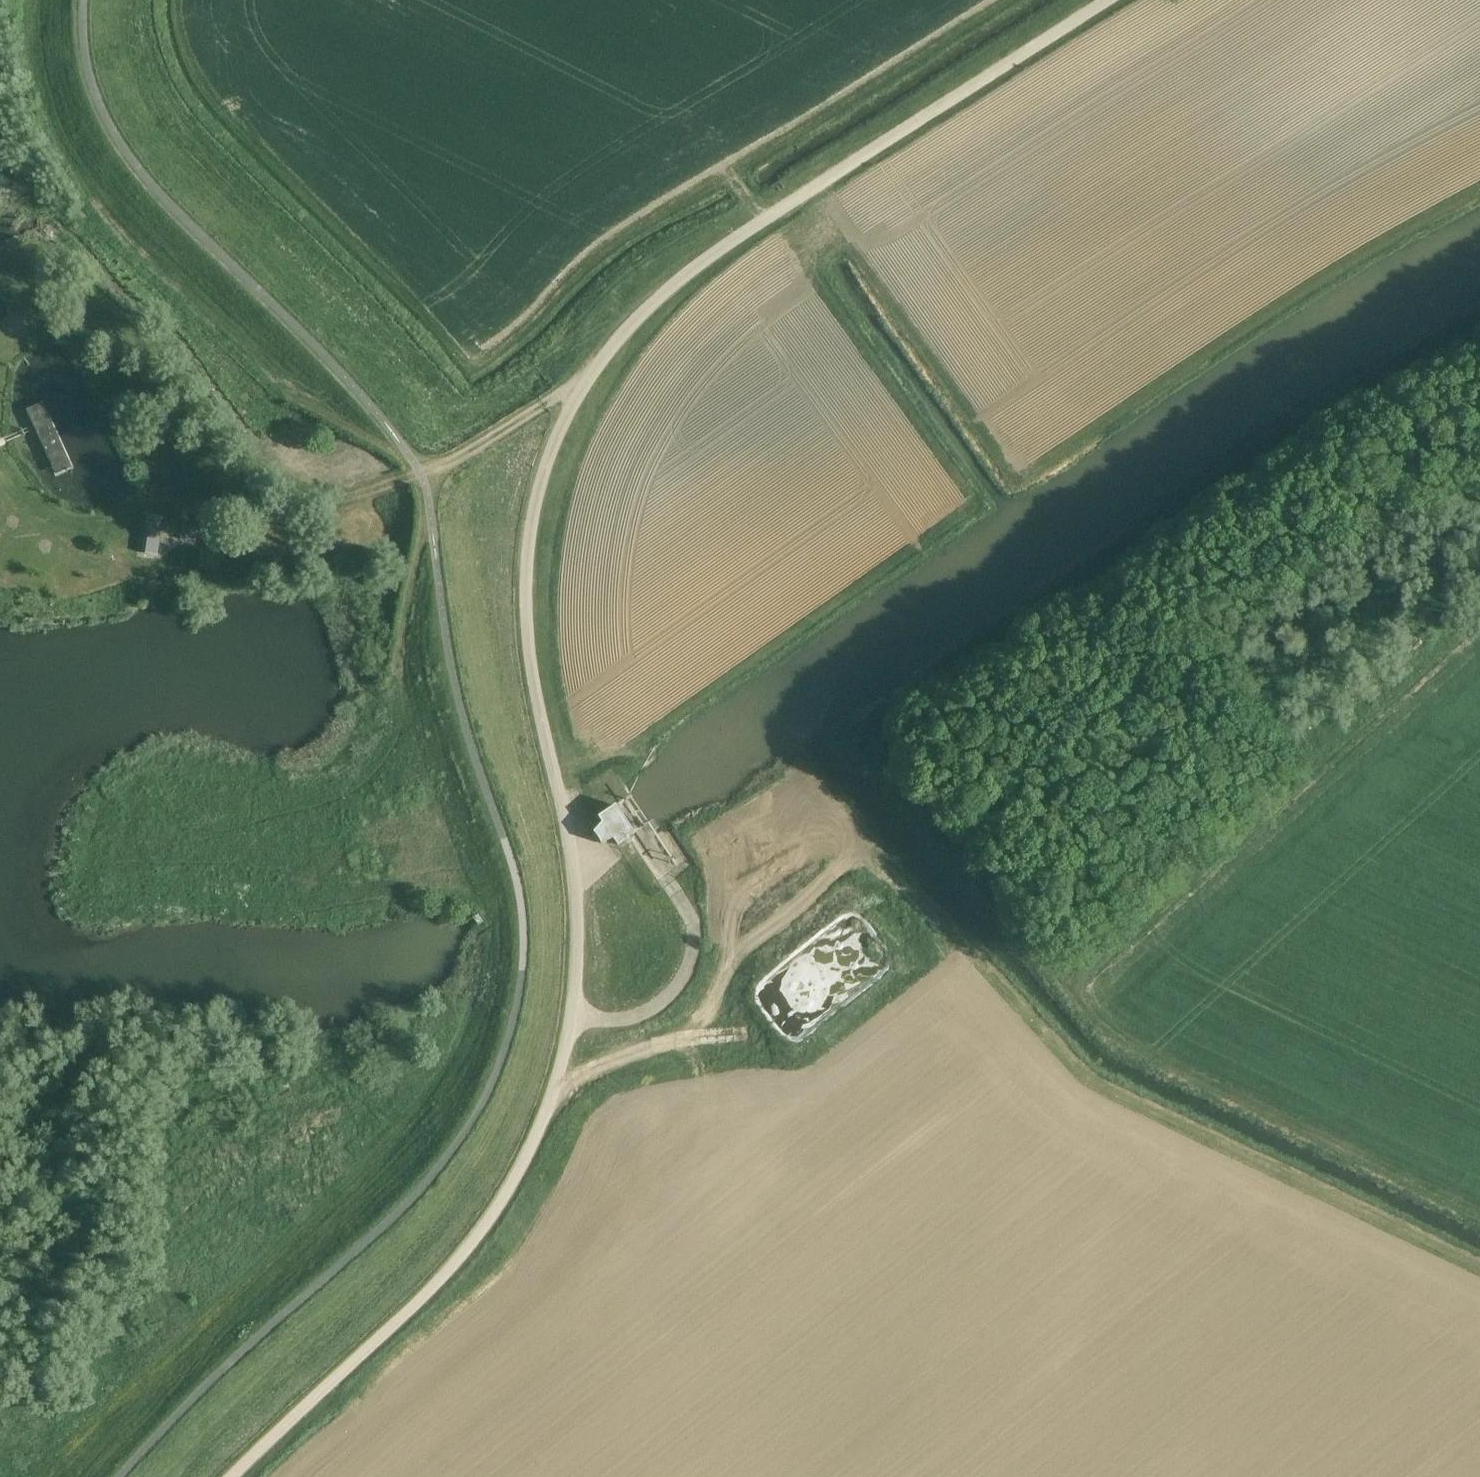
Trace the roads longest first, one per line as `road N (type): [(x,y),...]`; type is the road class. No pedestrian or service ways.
road 1 (unclassified): [(236,1476),(469,1256),(516,1188),(551,1108),(573,1027),(580,904),(530,657),(528,567),(545,473),(581,392),(680,290),(1120,0)]

